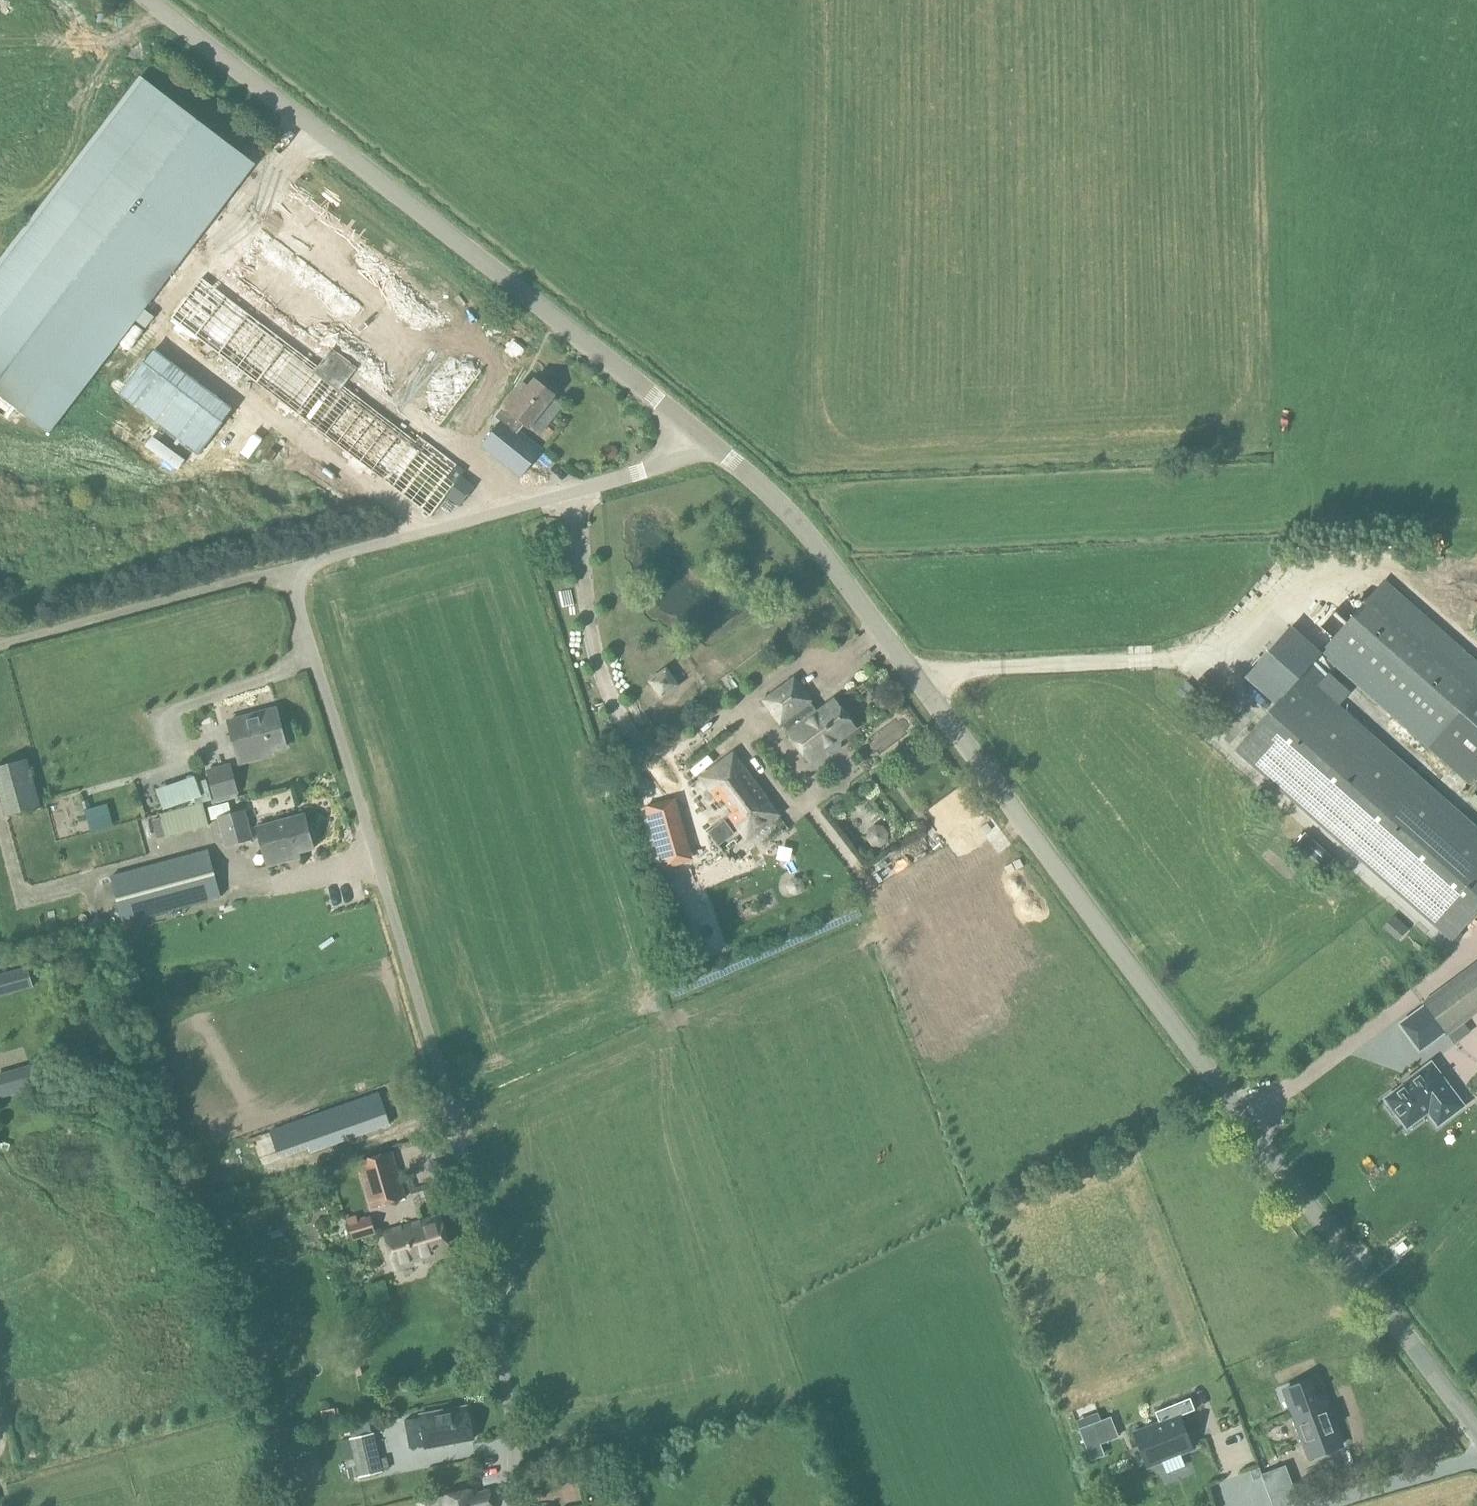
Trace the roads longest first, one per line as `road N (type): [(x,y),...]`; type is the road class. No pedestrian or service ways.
road 1 (unclassified): [(516,1505),(489,1231),(285,570),(724,449)]
road 2 (unclassified): [(1476,1430),(803,528),(724,449)]
road 3 (unclassified): [(724,449),(145,0)]

